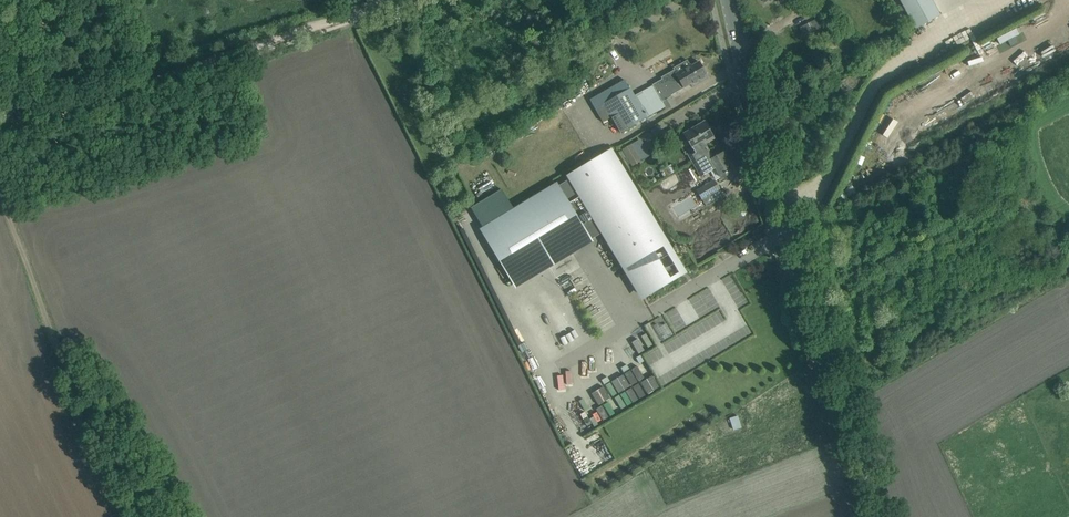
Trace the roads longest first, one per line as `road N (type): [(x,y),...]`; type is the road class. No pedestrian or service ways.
road 1 (tertiary): [(882,516),(728,0)]
road 2 (track): [(0,136),(362,12)]
road 3 (track): [(148,516),(52,340),(0,186)]
road 4 (track): [(14,131),(20,0)]

